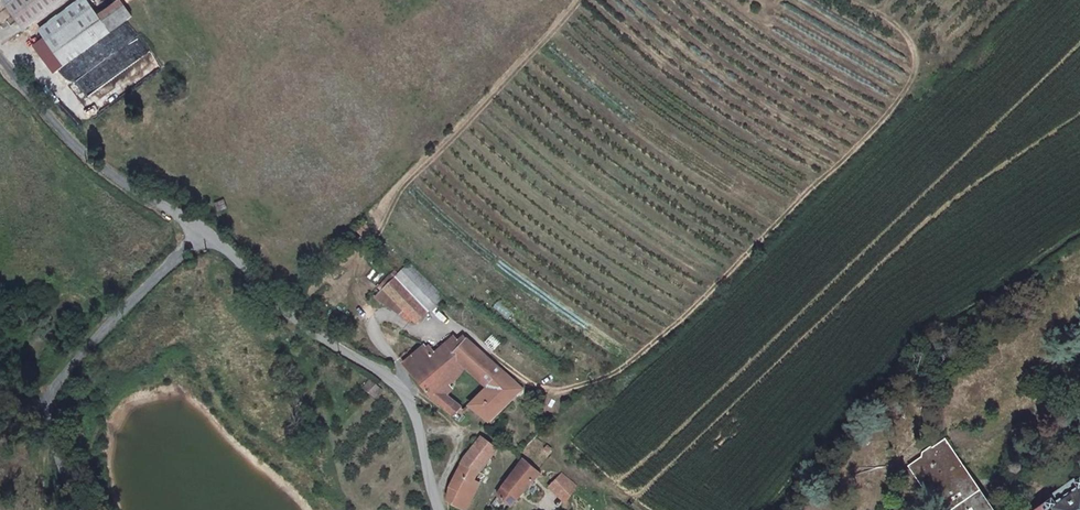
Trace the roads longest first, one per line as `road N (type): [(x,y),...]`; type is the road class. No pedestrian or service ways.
road 1 (unclassified): [(203,232),(302,325),(406,397),(440,509)]
road 2 (unclassified): [(203,232),(112,320),(51,395),(51,432),(75,509)]
road 3 (unclassified): [(0,59),(79,150),(203,232)]

